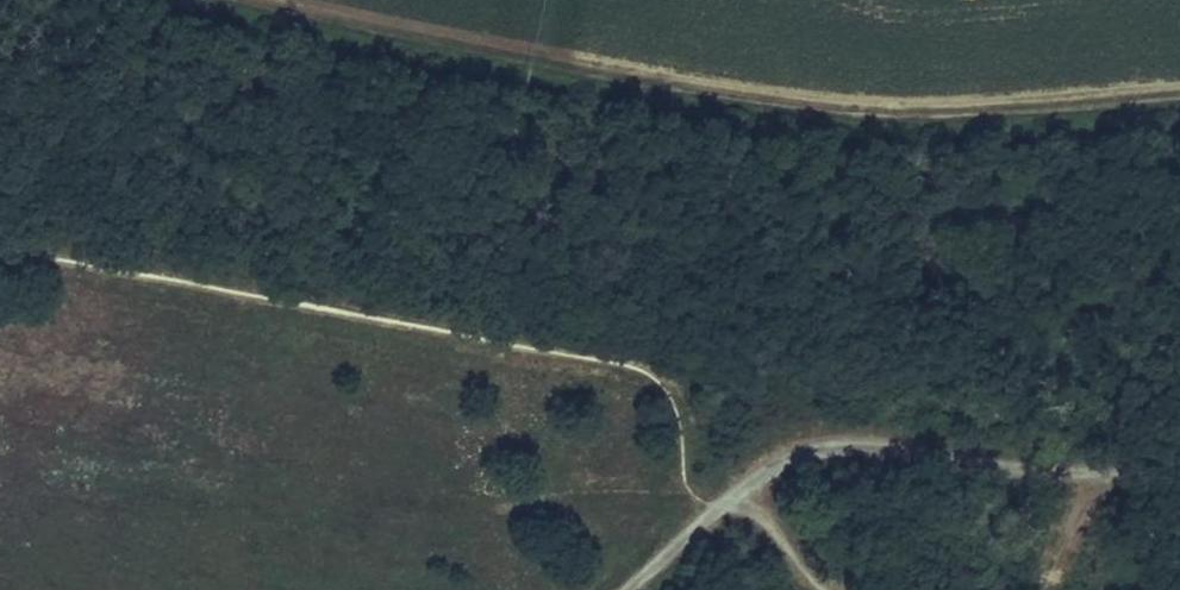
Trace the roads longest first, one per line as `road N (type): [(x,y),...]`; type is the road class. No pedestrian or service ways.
road 1 (track): [(1179,96),(953,105),(726,100),(263,0)]
road 2 (track): [(0,247),(638,361),(669,375),(681,406),(687,476),(711,514)]
road 3 (track): [(736,494),(792,458),(849,451),(1092,475),(1179,447)]
road 4 (track): [(1033,589),(1066,551),(1092,475)]

